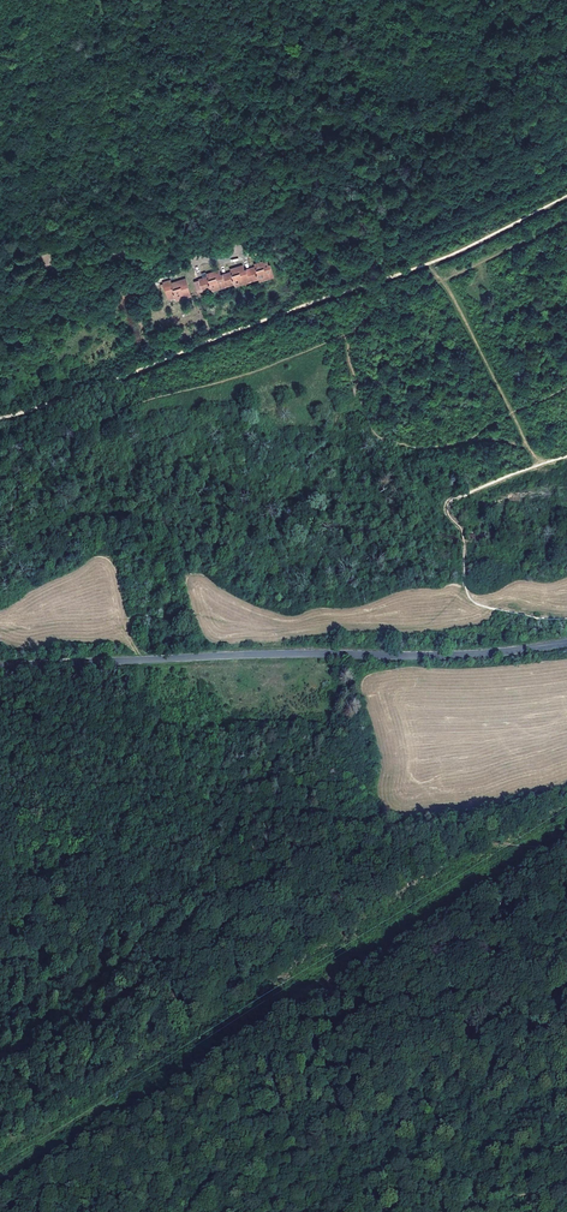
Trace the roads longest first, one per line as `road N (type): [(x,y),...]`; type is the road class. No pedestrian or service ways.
road 1 (tertiary): [(0,658),(440,656),(566,642)]
road 2 (track): [(0,297),(68,262),(161,252),(246,258)]

